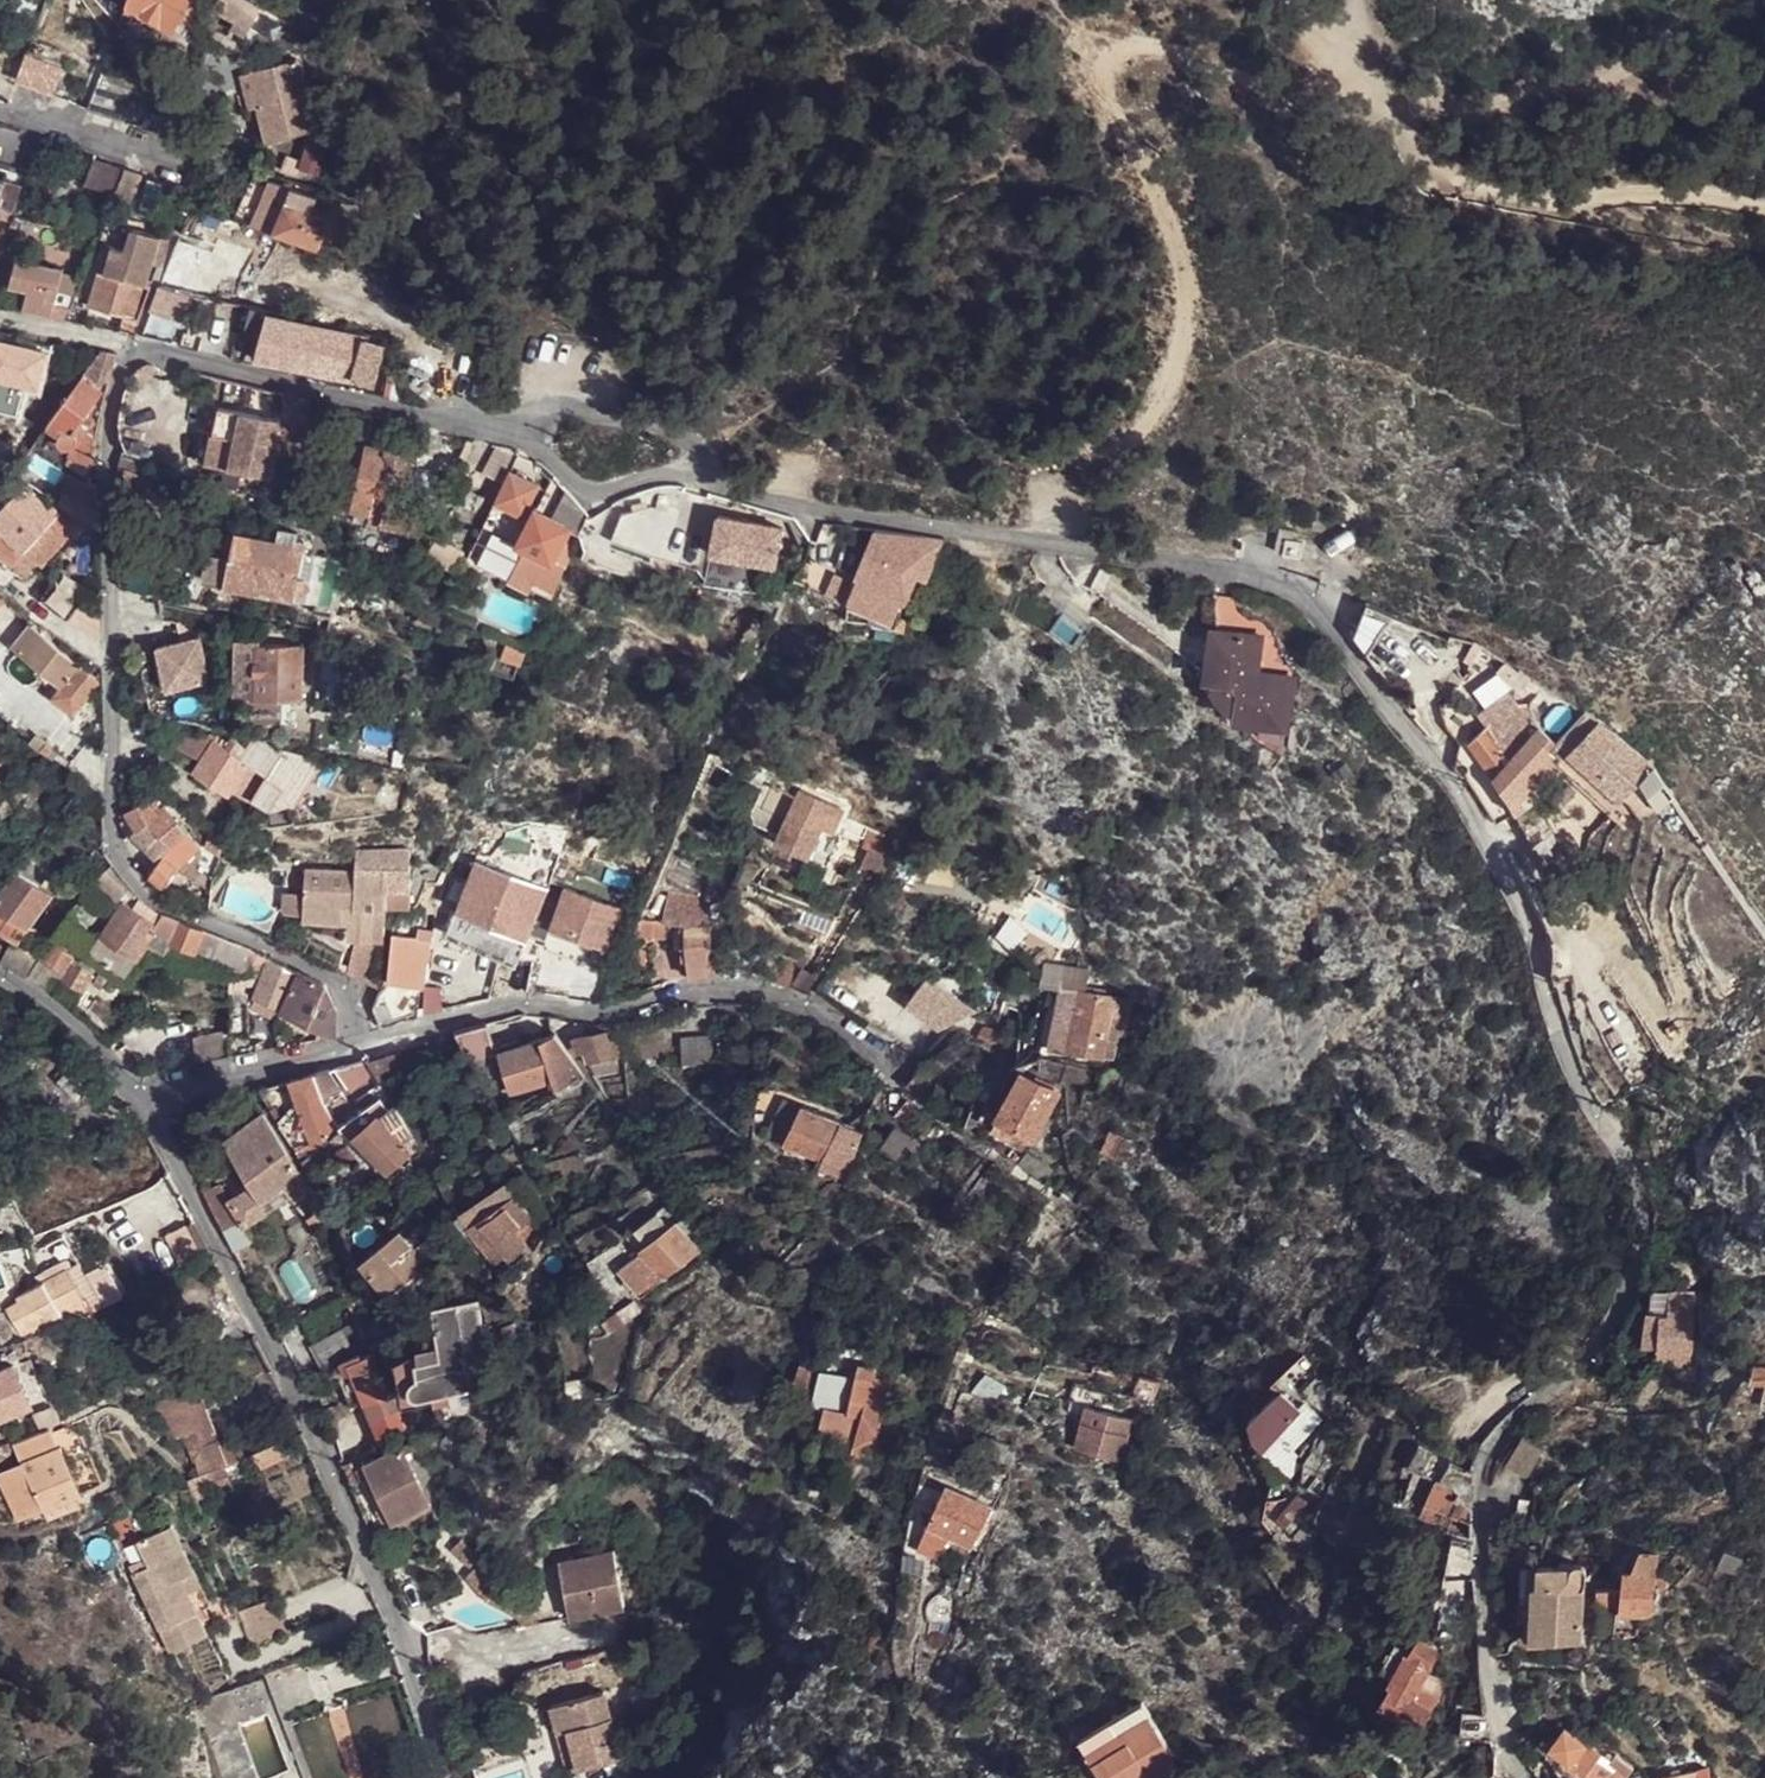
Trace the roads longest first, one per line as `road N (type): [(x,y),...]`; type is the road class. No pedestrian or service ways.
road 1 (residential): [(1526,1777),(1510,1767),(1500,1727),(1485,1492),(1504,1442),(1541,1402),(1577,1395),(1620,1344),(1651,1272),(1658,1198),(1602,1137),(1571,1069),(1539,949),(1486,834),(1308,597),(1226,573),(763,500),(704,474)]
road 2 (residential): [(509,427),(417,417),(129,350),(115,398),(108,493),(117,842),(156,899),(329,978),(353,1010),(357,1047)]
road 3 (track): [(1044,543),(1115,464),(1172,365),(1183,290),(1152,178),(1107,99),(1120,55),(1158,35),(1399,129)]
road 4 (residential): [(450,1777),(384,1585),(307,1405),(151,1097)]
road 5 (track): [(1764,210),(1695,196),(1564,201),(1469,190),(1399,129),(1285,0)]
road 6 (residential): [(884,1067),(818,1021),(762,1001),(694,994),(587,1022),(535,1013),(476,1016),(357,1047)]
road 7 (track): [(1725,0),(1666,27),(1631,70),(1591,84),(1536,83),(1482,110),(1430,102),(1367,43)]
road 8 (residential): [(704,474),(683,432),(561,405),(509,427)]
road 9 (residential): [(509,427),(597,494),(656,475),(704,474)]
road 10 (residential): [(357,1047),(151,1097)]
road 11 (residential): [(151,1097),(100,1043),(0,973)]
road 12 (residential): [(0,115),(64,125),(183,166)]

